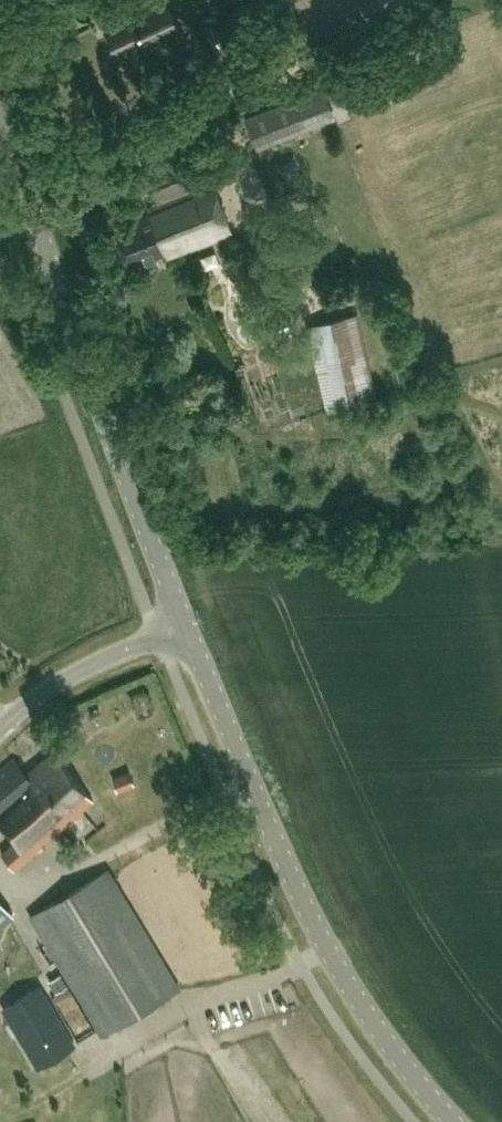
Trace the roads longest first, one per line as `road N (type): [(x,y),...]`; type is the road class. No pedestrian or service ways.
road 1 (tertiary): [(454,1121),(408,1070),(328,951),(187,624)]
road 2 (tertiary): [(187,624),(80,348),(0,106)]
road 3 (unclassified): [(0,724),(45,688),(187,624)]

